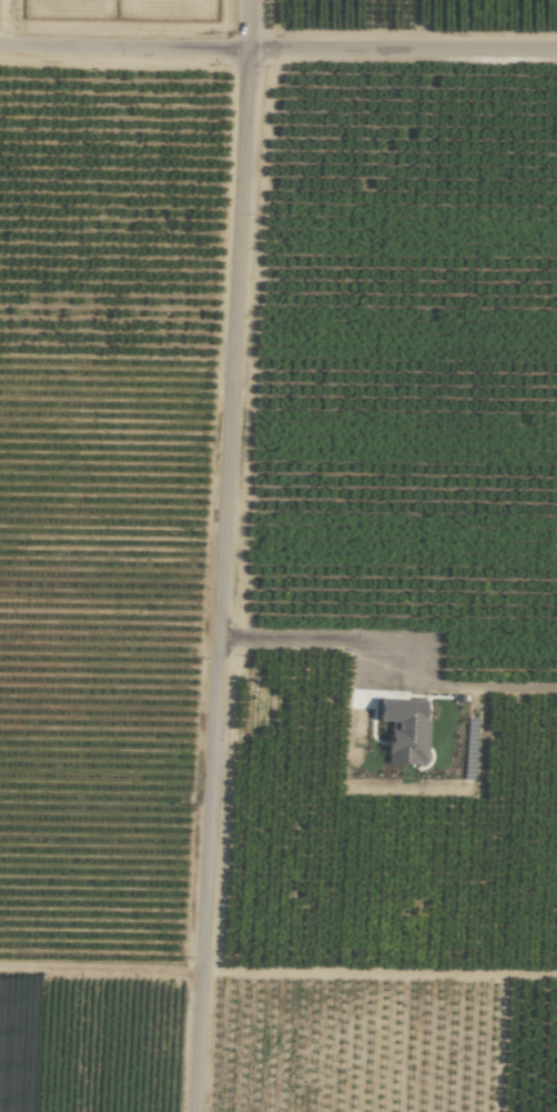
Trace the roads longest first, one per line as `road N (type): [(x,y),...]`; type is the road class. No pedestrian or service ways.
road 1 (residential): [(249,0),(195,1111)]
road 2 (residential): [(0,47),(556,49)]

